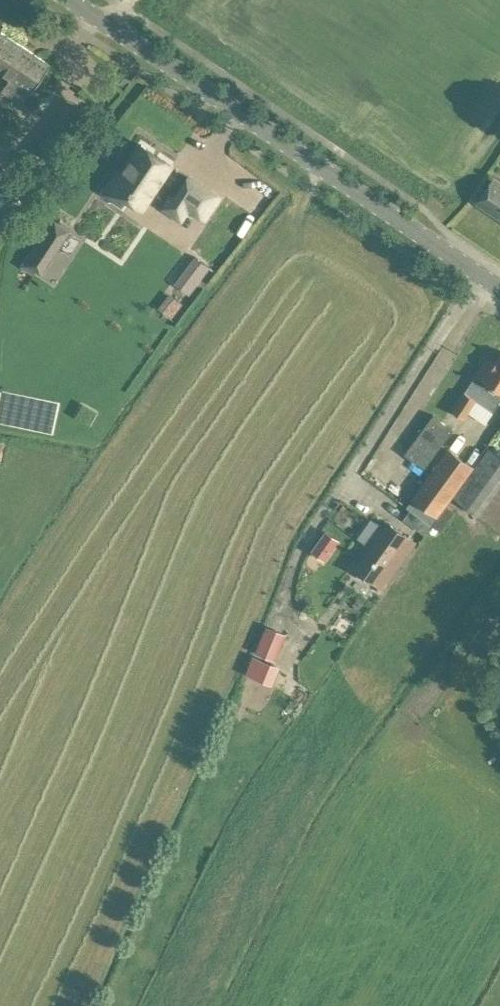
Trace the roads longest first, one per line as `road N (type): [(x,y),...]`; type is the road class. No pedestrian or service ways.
road 1 (tertiary): [(499,289),(60,0)]

